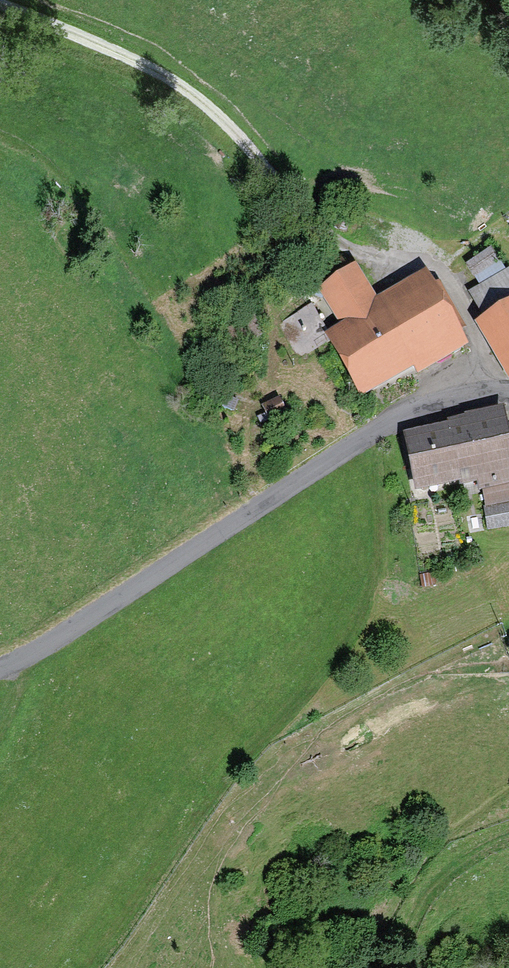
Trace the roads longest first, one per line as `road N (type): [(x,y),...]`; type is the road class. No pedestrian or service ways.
road 1 (residential): [(0,667),(370,434),(426,408),(508,392)]
road 2 (track): [(405,967),(408,933),(435,882),(508,836)]

